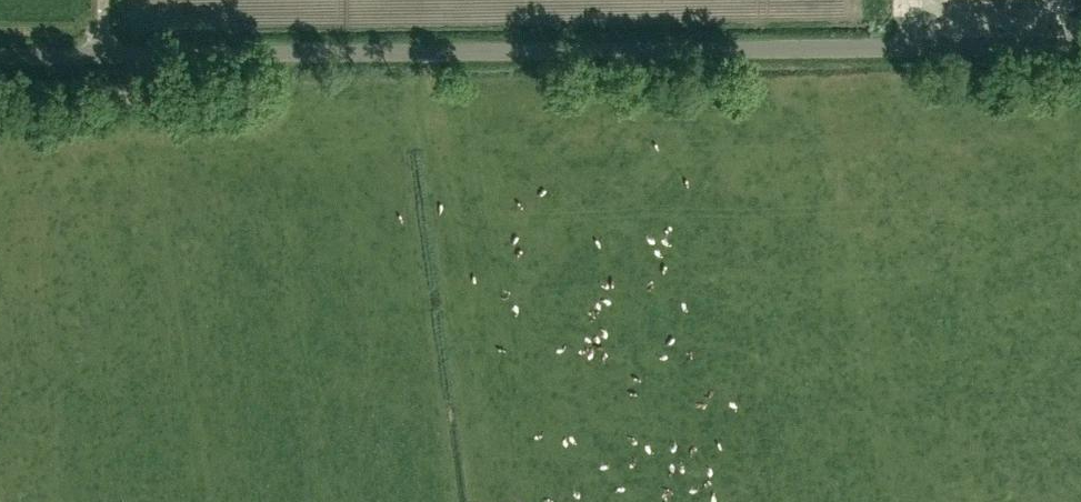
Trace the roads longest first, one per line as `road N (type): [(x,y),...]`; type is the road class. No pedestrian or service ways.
road 1 (unclassified): [(0,60),(1080,46)]

